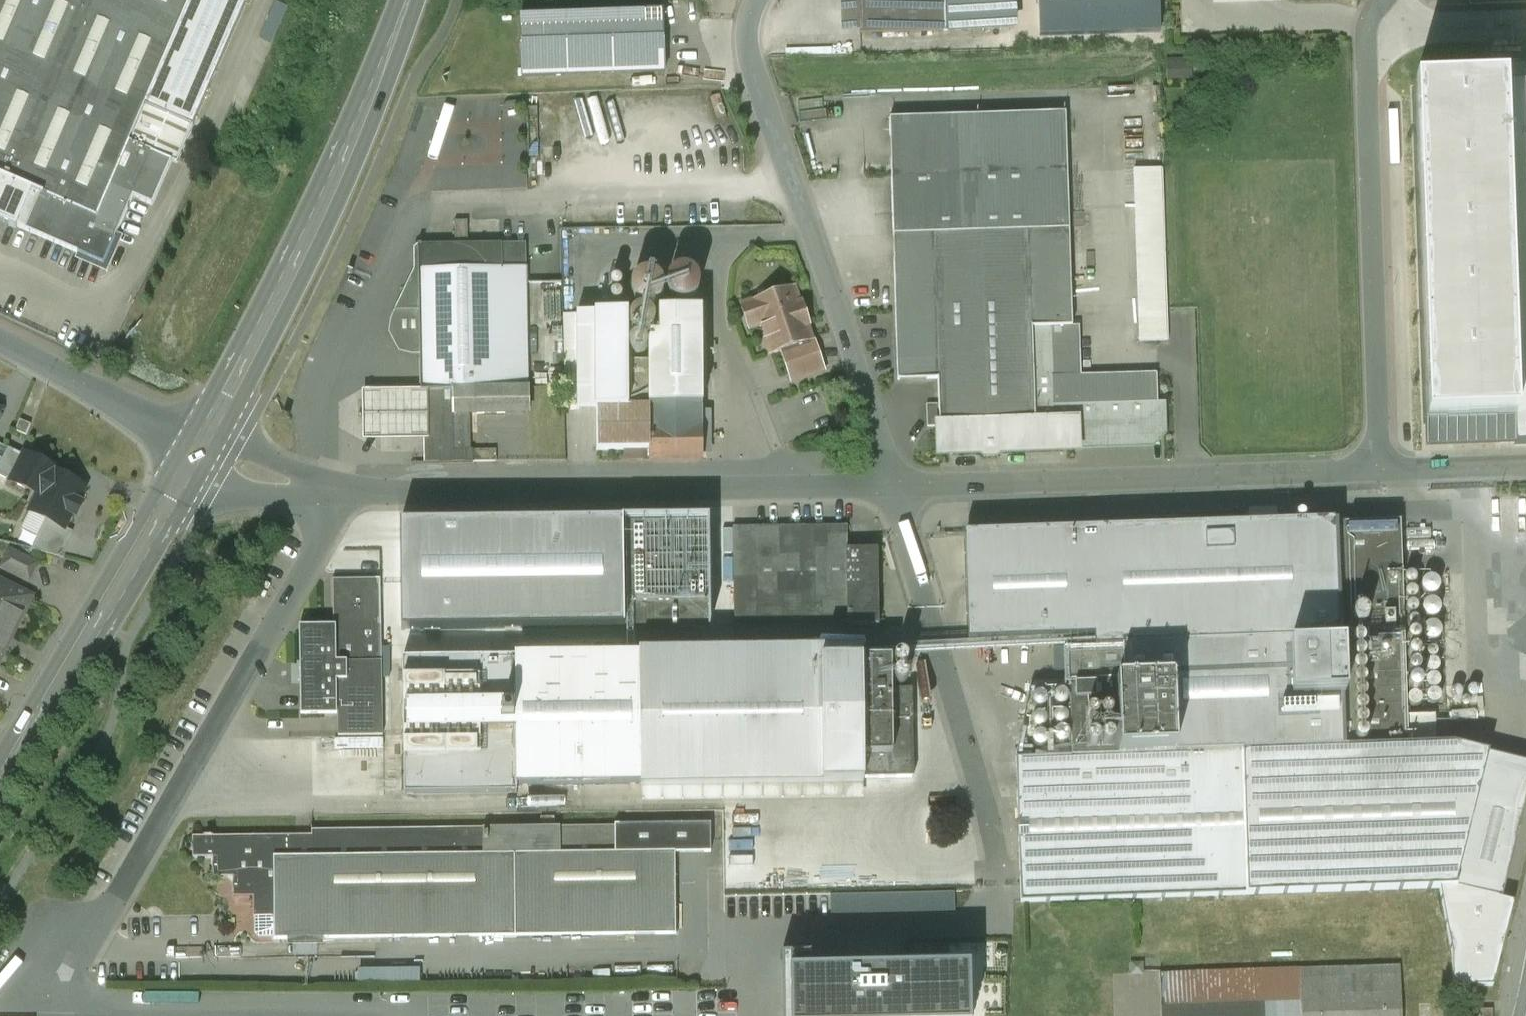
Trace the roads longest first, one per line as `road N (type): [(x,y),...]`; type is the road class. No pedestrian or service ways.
road 1 (residential): [(890,486),(340,493)]
road 2 (residential): [(60,950),(96,934),(340,493)]
road 3 (residential): [(890,486),(753,82),(747,44),(760,0)]
road 4 (primary): [(202,447),(384,69),(409,0)]
road 5 (residential): [(1380,470),(890,486)]
road 6 (residential): [(1384,0),(1366,34),(1380,470)]
road 7 (primary): [(0,776),(202,447)]
road 8 (residential): [(0,340),(202,447)]
road 9 (residential): [(340,493),(261,475),(202,447)]
road 10 (residential): [(1380,470),(1525,463)]

